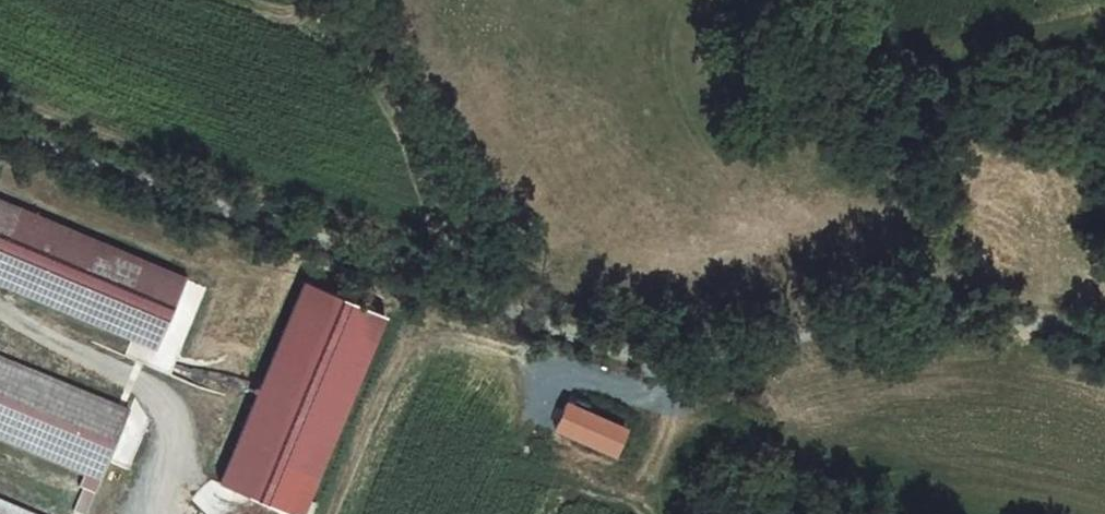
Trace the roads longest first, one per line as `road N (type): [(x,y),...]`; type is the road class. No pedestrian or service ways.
road 1 (track): [(0,119),(680,370),(998,320),(1104,346)]
road 2 (track): [(333,513),(394,377),(416,348),(443,339),(477,345),(619,395),(654,391),(680,370)]
road 3 (track): [(169,513),(175,420),(141,383),(0,307)]

